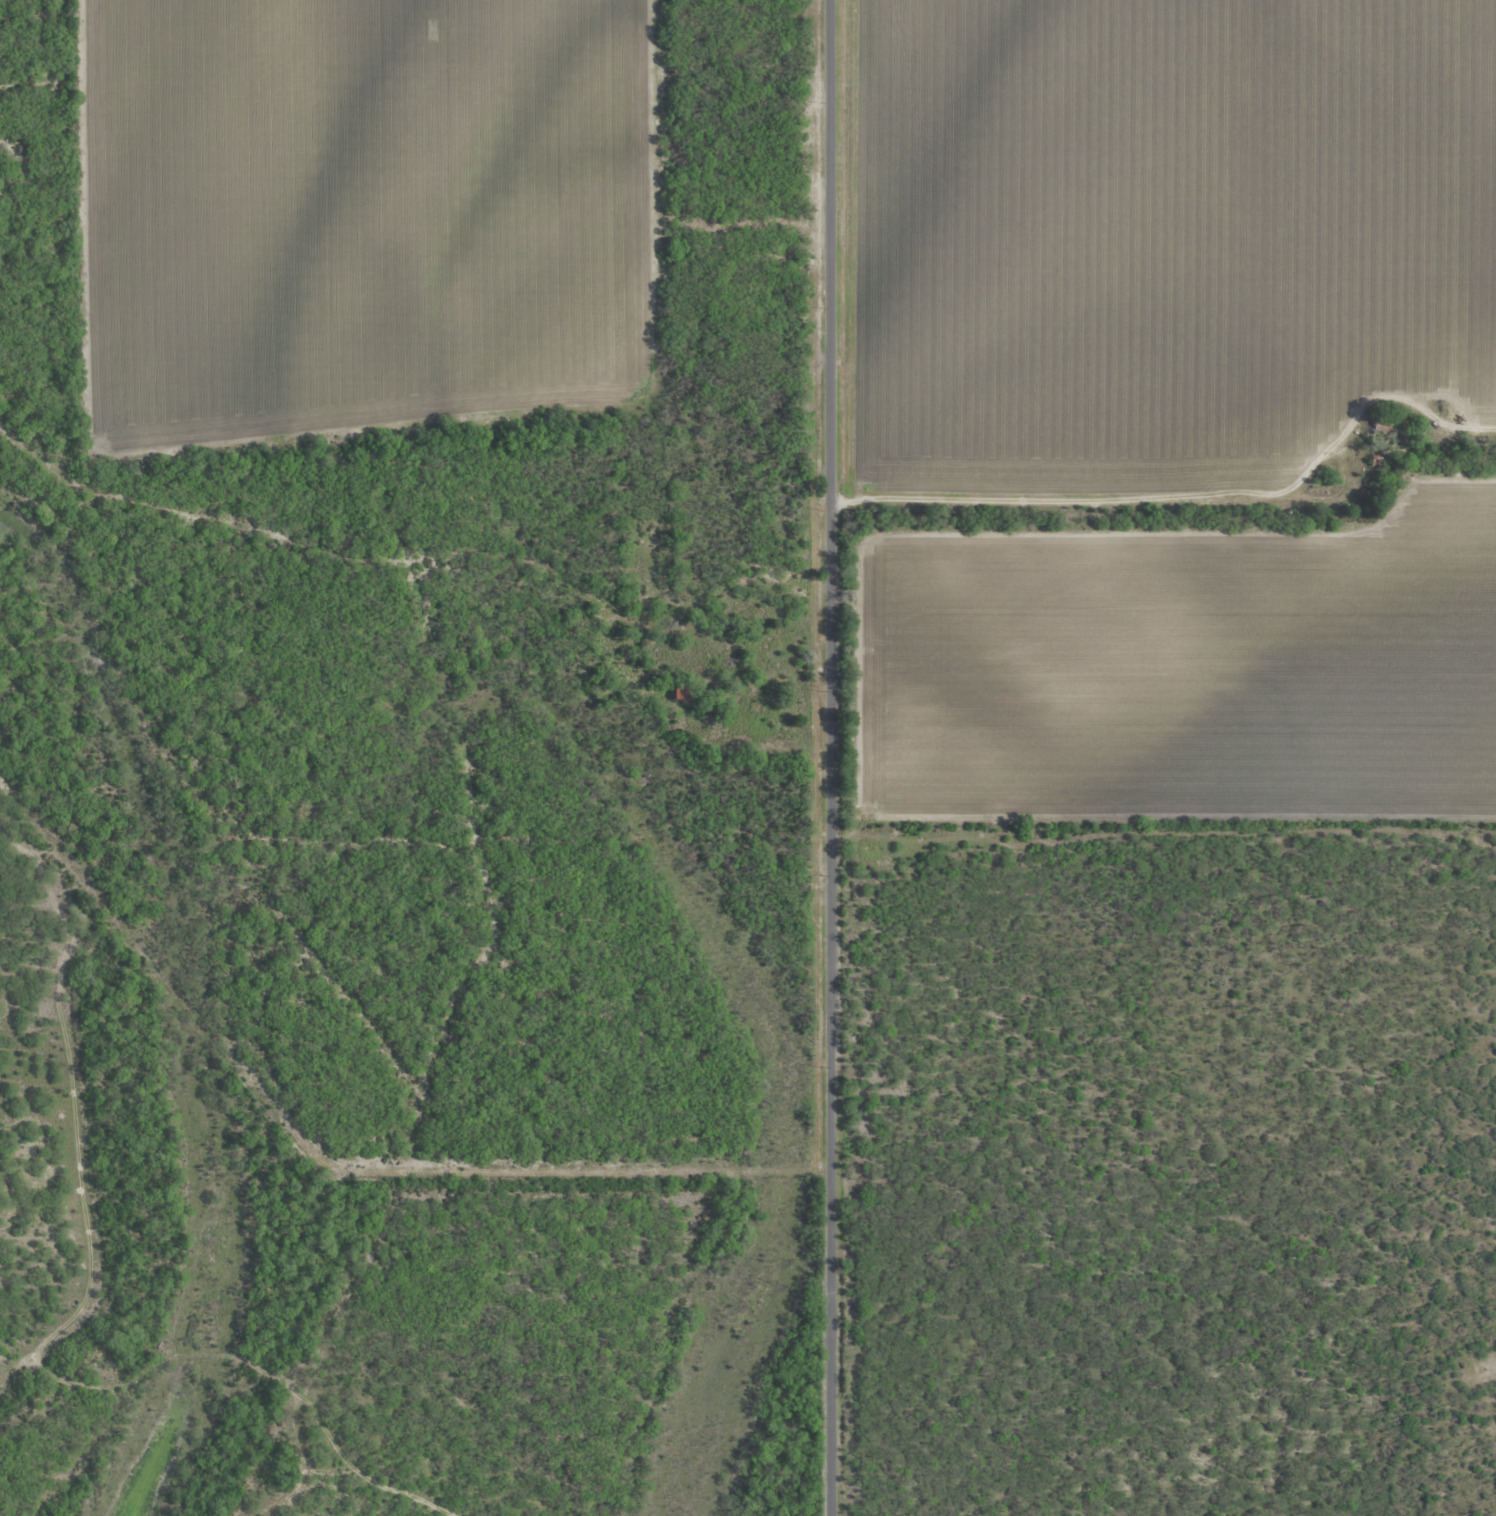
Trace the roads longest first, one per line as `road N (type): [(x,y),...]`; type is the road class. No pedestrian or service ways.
road 1 (tertiary): [(829,1515),(831,0)]
road 2 (track): [(830,499),(1263,496),(1290,488),(1350,430),(1373,429)]

